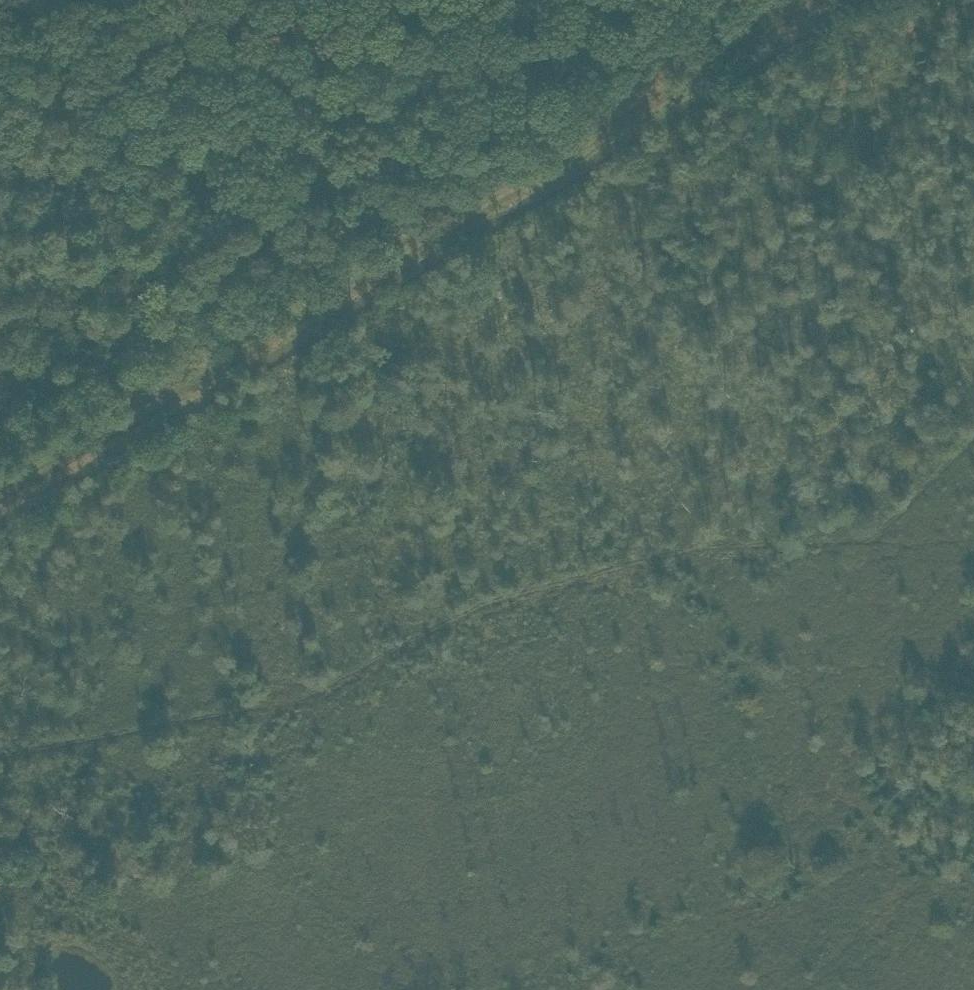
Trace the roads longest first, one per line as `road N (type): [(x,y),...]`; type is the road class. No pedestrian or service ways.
road 1 (track): [(0,503),(831,0)]
road 2 (track): [(587,0),(610,132)]

